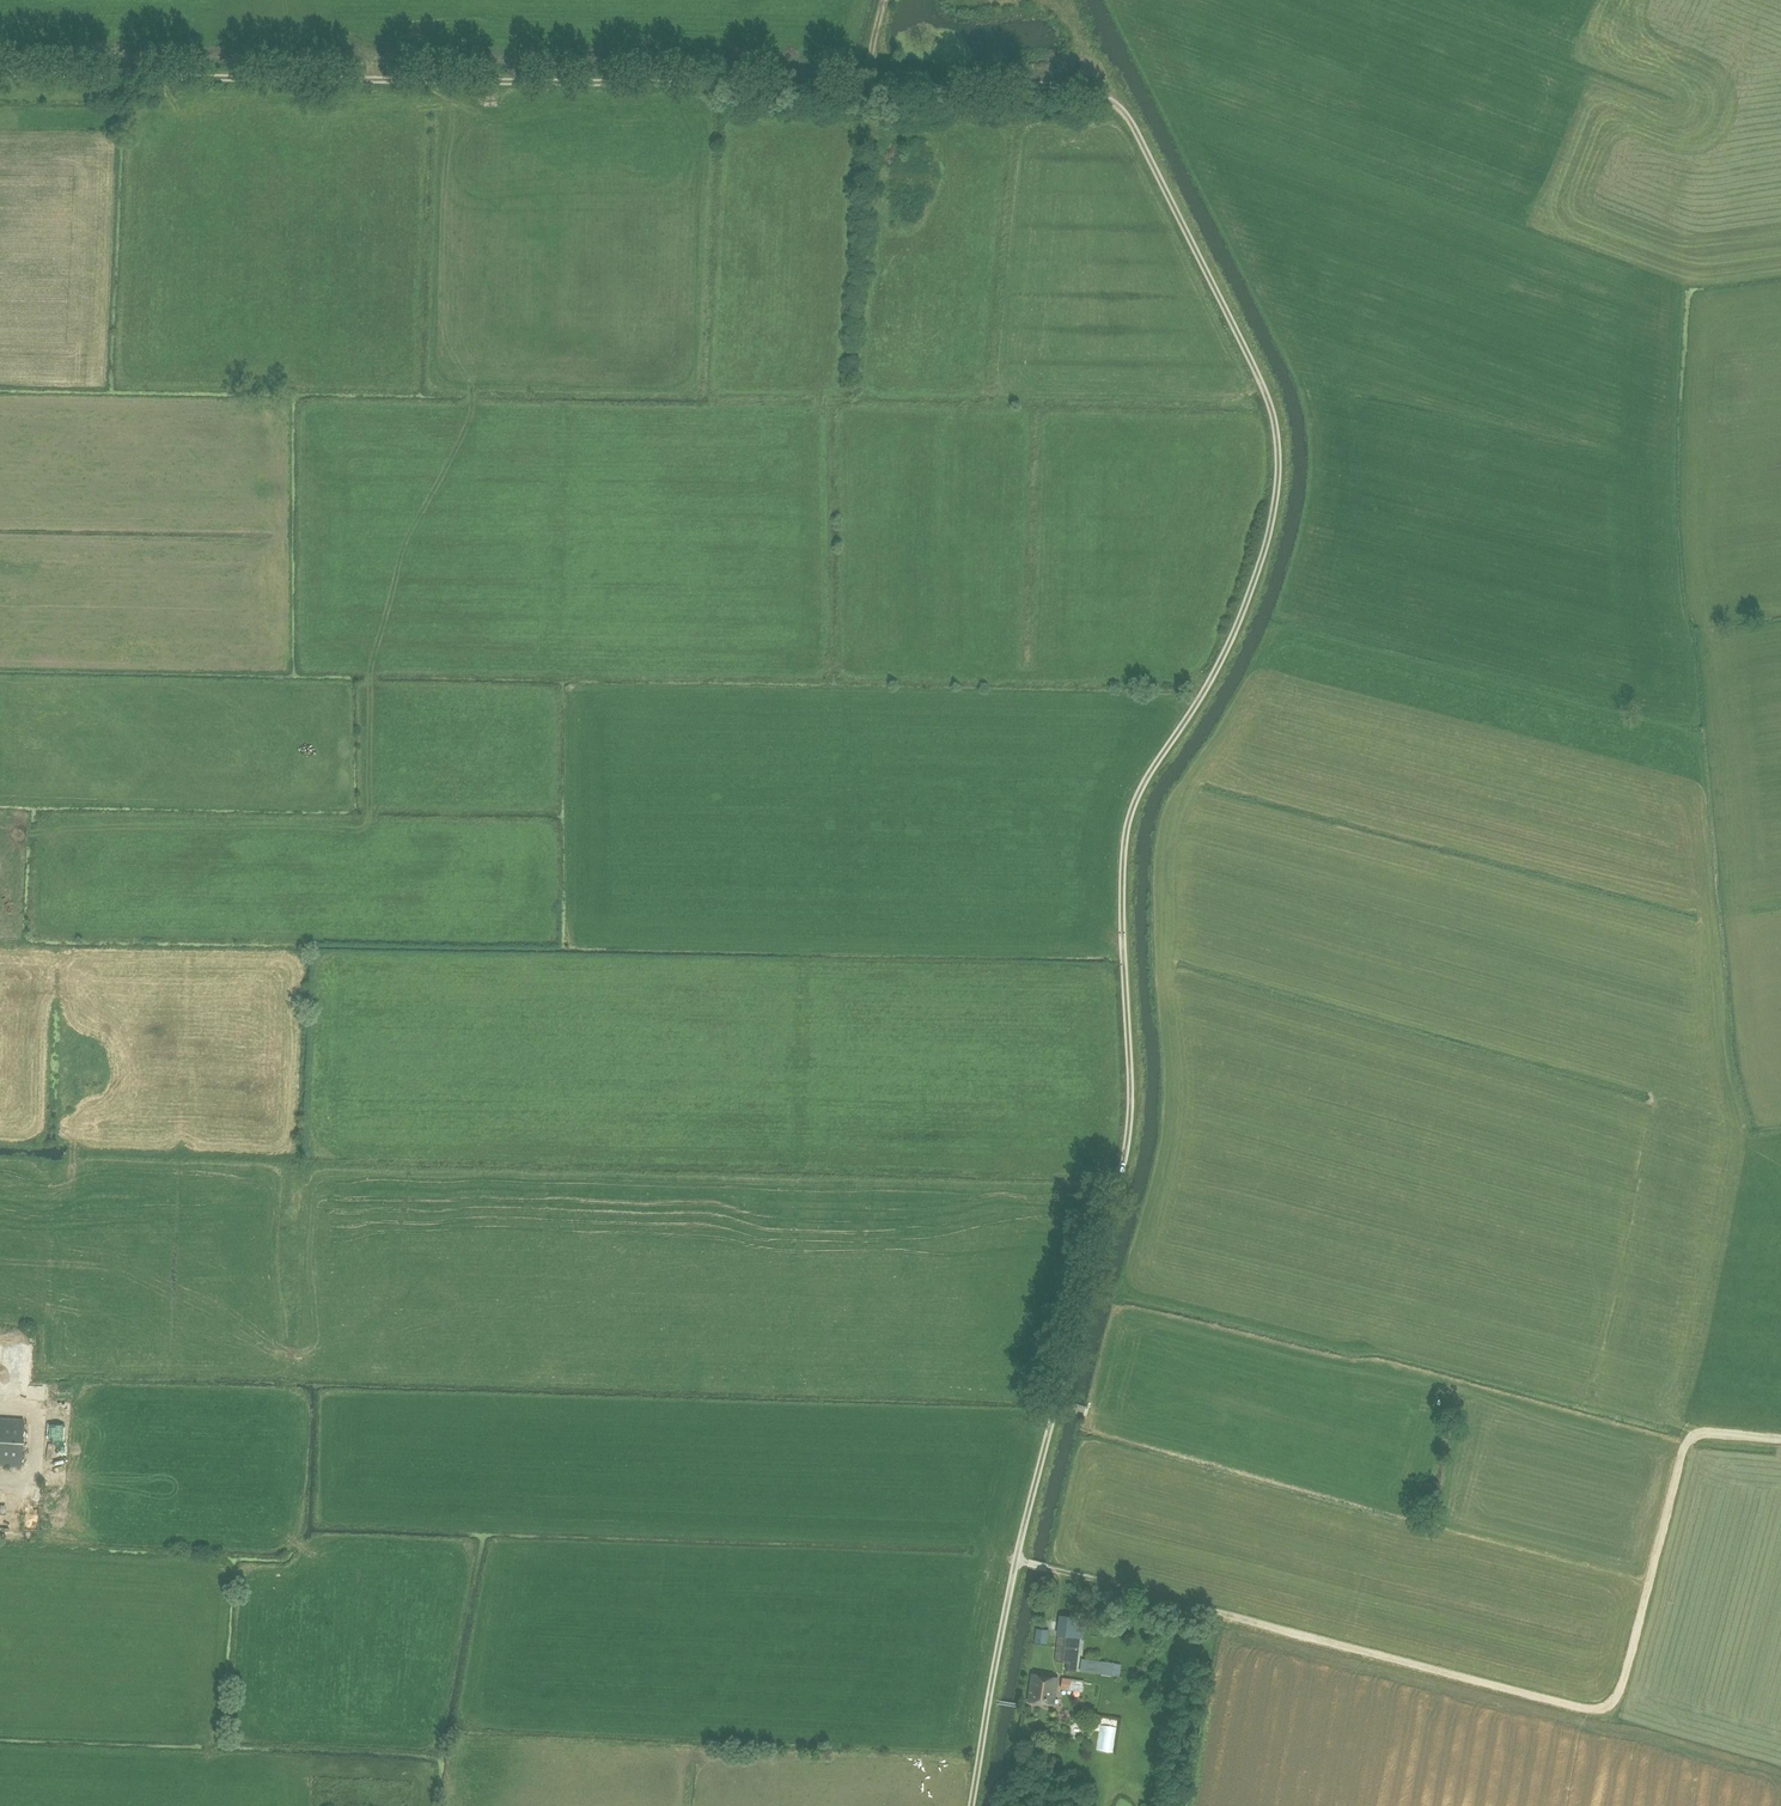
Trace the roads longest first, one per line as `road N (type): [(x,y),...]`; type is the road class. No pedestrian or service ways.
road 1 (track): [(1111,101),(1136,130),(1263,388),(1277,478),(1265,547),(1230,640),(1129,819),(1122,896),(1127,1137),(1016,1560)]
road 2 (track): [(0,73),(1045,84),(1111,101)]
road 3 (track): [(1780,1439),(1709,1432),(1682,1446),(1624,1681),(1615,1698),(1593,1710),(1016,1560)]
road 4 (track): [(1016,1560),(971,1805)]

